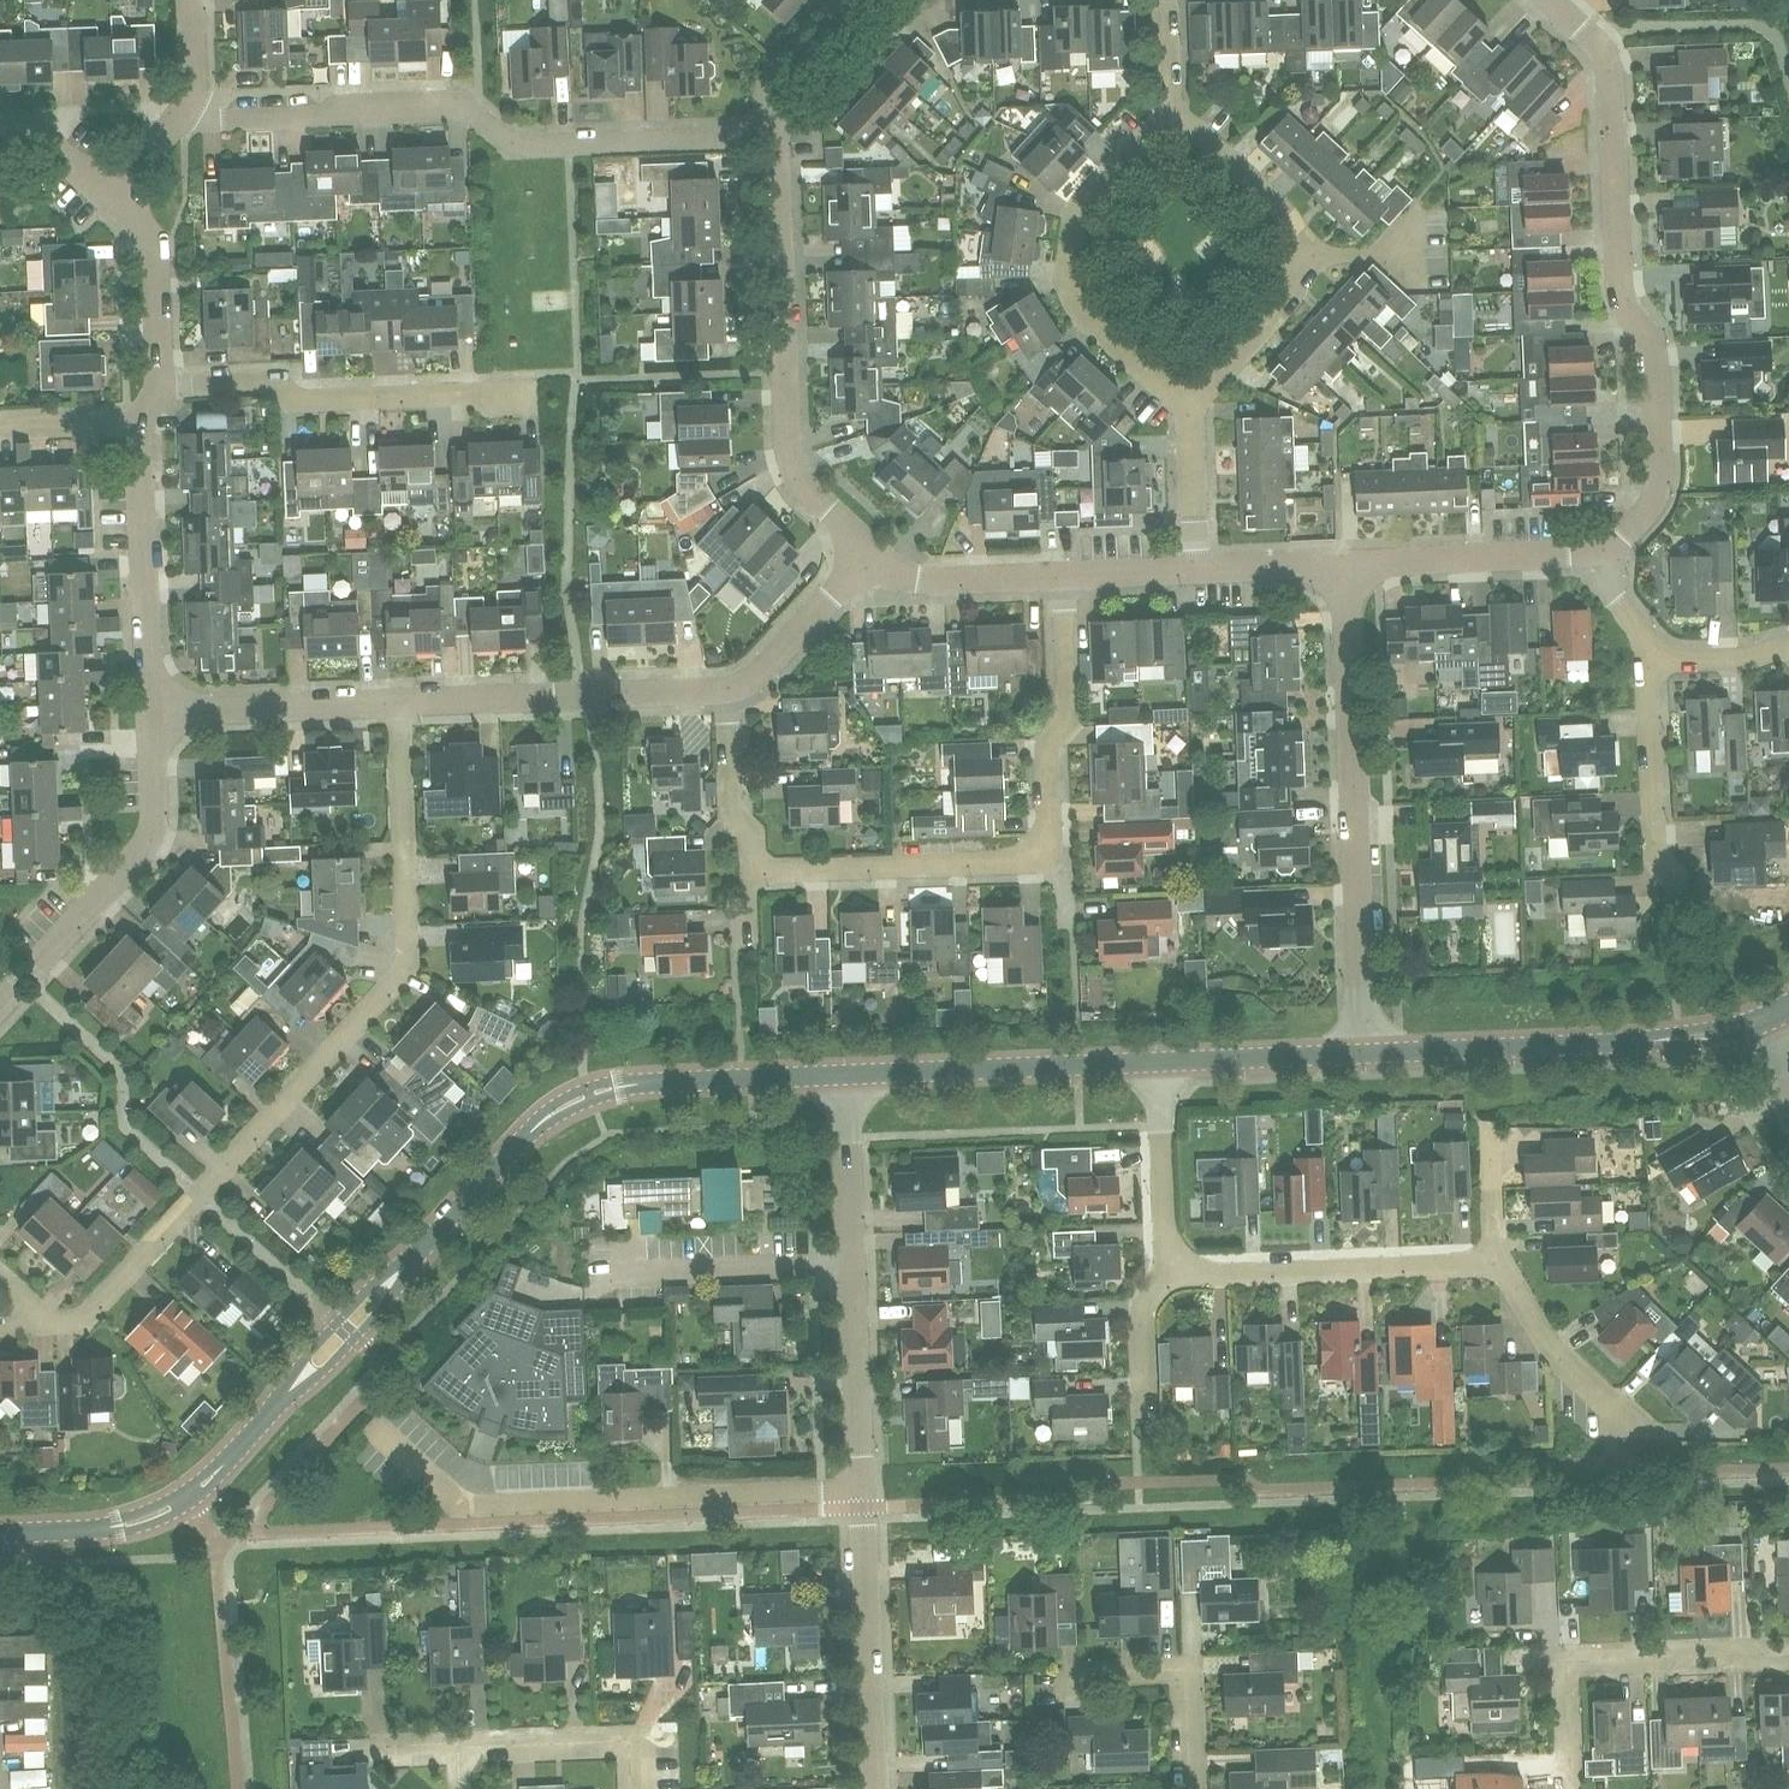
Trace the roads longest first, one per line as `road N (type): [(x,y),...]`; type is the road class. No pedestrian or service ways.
road 1 (residential): [(54,1327),(82,1317),(119,1283),(387,1000),(406,957),(399,706)]
road 2 (residential): [(873,1771),(853,1073)]
road 3 (residential): [(1591,556),(1629,535),(1659,497),(1657,354),(1622,296),(1611,72),(1554,0)]
road 4 (residential): [(184,119),(454,109),(479,117),(517,148),(780,135)]
road 5 (residential): [(1370,1053),(1350,564)]
road 6 (residential): [(780,135),(790,455),(806,488),(868,557)]
road 7 (residential): [(1189,403),(1289,301),(1298,258),(1269,193),(1166,109)]
road 8 (secondary): [(1370,1053),(1678,1039),(1754,1023)]
road 9 (residential): [(1189,403),(1103,336),(1068,288),(1074,216),(1166,109)]
road 10 (residential): [(517,390),(289,402),(278,382),(163,386)]
road 11 (residential): [(0,1010),(145,845),(155,814),(153,717)]
road 12 (residential): [(1788,1654),(1565,1675),(1565,1788)]
road 13 (residential): [(399,706),(725,688)]
road 14 (residential): [(1170,1276),(1494,1263)]
road 15 (secondary): [(853,1073),(1161,1062)]
road 16 (residential): [(750,872),(1046,857)]
road 17 (residential): [(153,717),(142,431)]
road 18 (residential): [(1046,857),(1050,757),(1067,728),(1073,696),(1068,578)]
road 19 (residential): [(153,717),(399,706)]
road 20 (residential): [(1674,895),(1653,831),(1652,656)]
road 21 (residential): [(1350,564),(1591,556)]
road 22 (residential): [(634,1788),(632,1739),(465,1747)]
road 23 (secondary): [(638,1084),(853,1073)]
road 24 (residential): [(1170,1276),(1161,1062)]
road 25 (residential): [(163,386),(161,253),(114,192)]
road 26 (secondary): [(1161,1062),(1370,1053)]
road 27 (residential): [(868,557),(890,575),(926,583),(1068,578)]
road 28 (residential): [(1186,1788),(1184,1676),(1089,1678)]
road 29 (secondary): [(280,1399),(326,1368),(386,1304),(417,1253)]
road 30 (secondary): [(417,1253),(337,1321),(280,1399)]
road 31 (residential): [(1494,1263),(1565,1366),(1622,1412)]
road 32 (residential): [(725,688),(760,674),(868,557)]
road 33 (residential): [(725,688),(732,795),(748,832),(750,872)]
road 34 (residential): [(1194,571),(1189,403)]
road 35 (residential): [(864,0),(787,79),(780,135)]
road 36 (secondary): [(93,1531),(162,1520),(206,1491),(229,1459)]
road 37 (secondary): [(526,1134),(417,1253)]
road 38 (residential): [(1194,571),(1350,564)]
road 39 (secondary): [(229,1459),(184,1491),(93,1531)]
road 40 (residential): [(1140,1413),(1140,1311),(1170,1276)]
road 41 (residential): [(0,433),(142,431)]
road 42 (residential): [(114,192),(35,127),(0,130)]
road 43 (residential): [(1652,656),(1743,659),(1788,648)]
road 44 (secondary): [(638,1084),(567,1095),(526,1134)]
road 45 (residential): [(1068,578),(1194,571)]
road 46 (residential): [(1494,1263),(1490,1139)]
road 47 (secondary): [(526,1134),(638,1084)]
road 48 (residential): [(193,0),(198,82),(184,119)]

